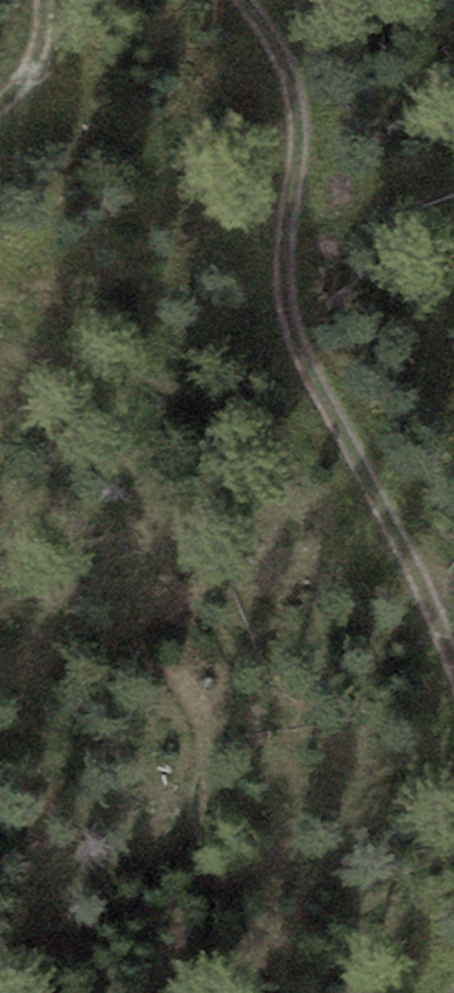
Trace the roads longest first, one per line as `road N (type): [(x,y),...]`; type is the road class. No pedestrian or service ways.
road 1 (track): [(453,652),(402,536),(299,353),(287,272),(296,136),(281,56),(241,0)]
road 2 (track): [(54,0),(55,18),(19,87),(0,102)]

